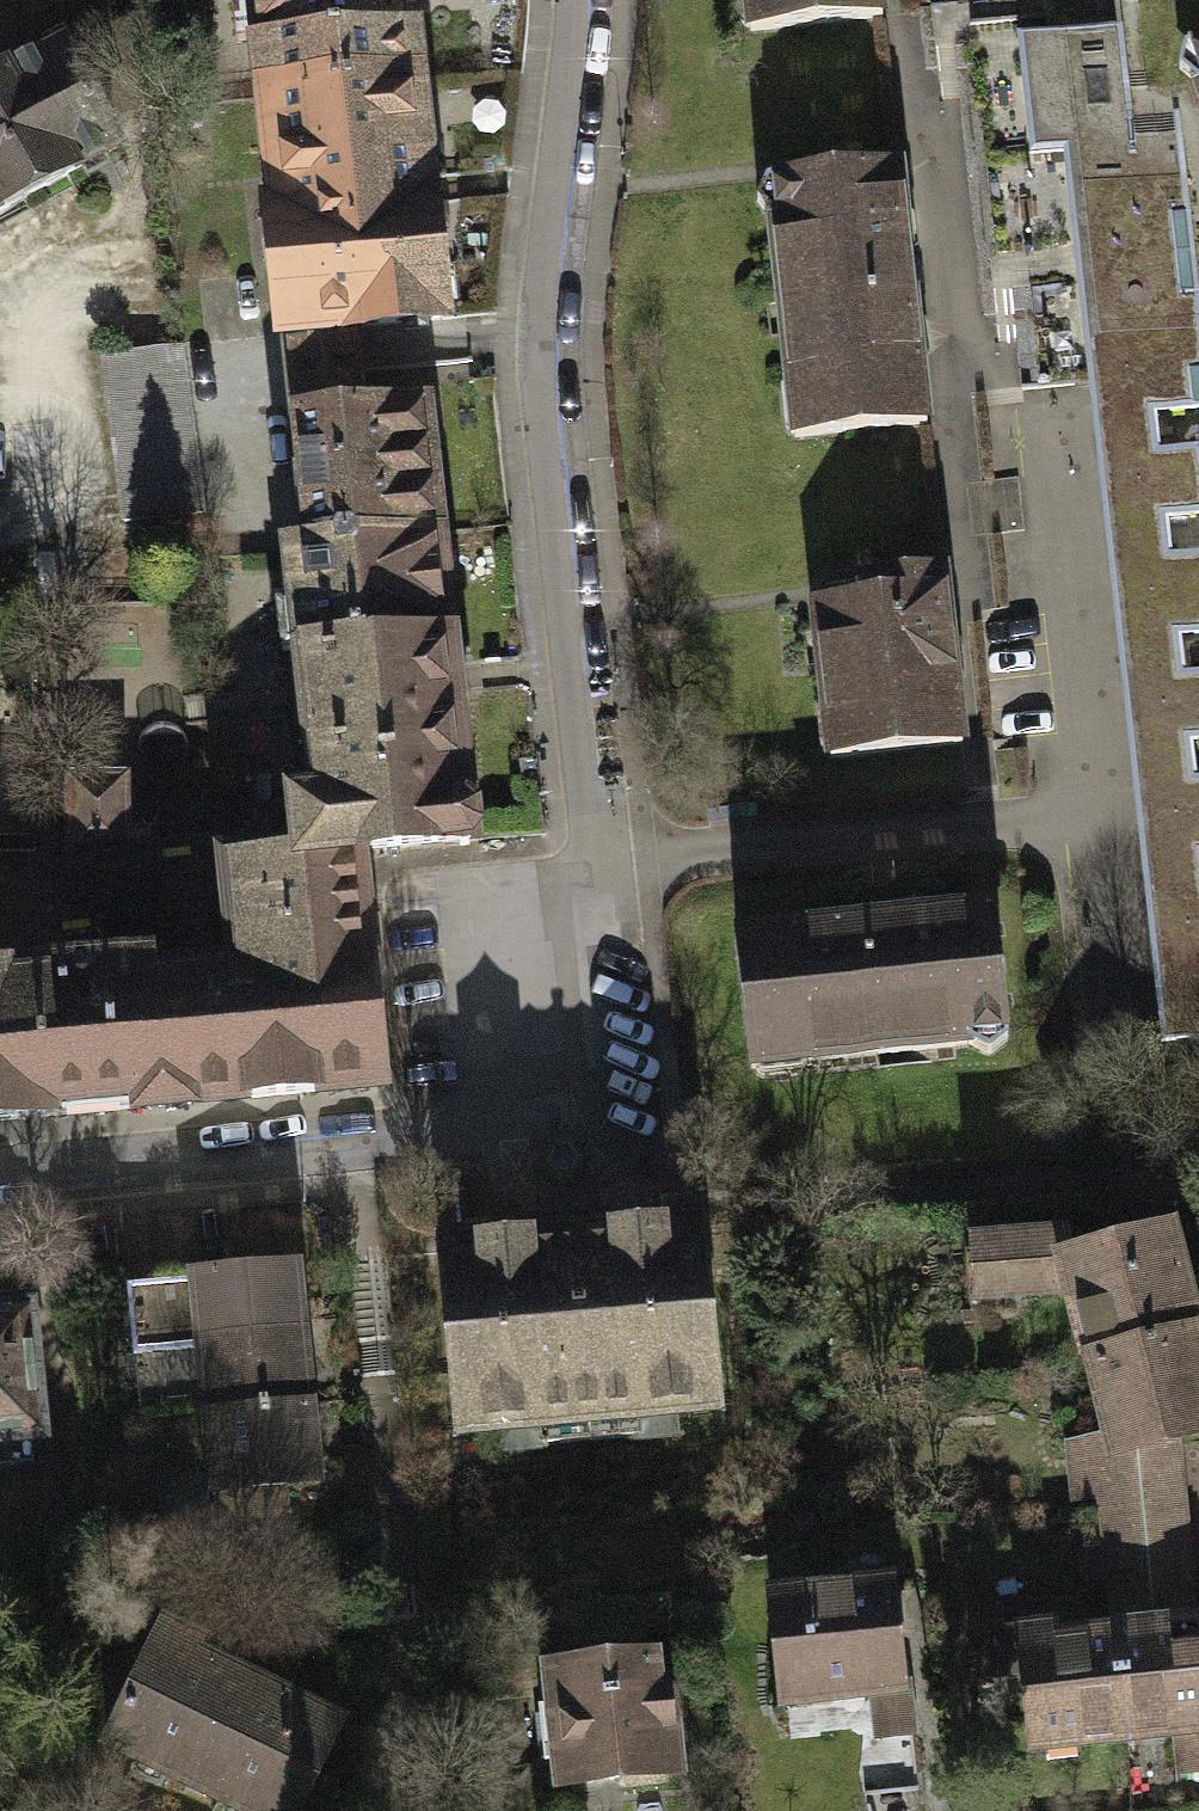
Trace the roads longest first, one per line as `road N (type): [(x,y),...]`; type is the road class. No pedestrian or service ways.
road 1 (residential): [(578,0),(542,336),(588,861),(452,1136),(0,1178)]

